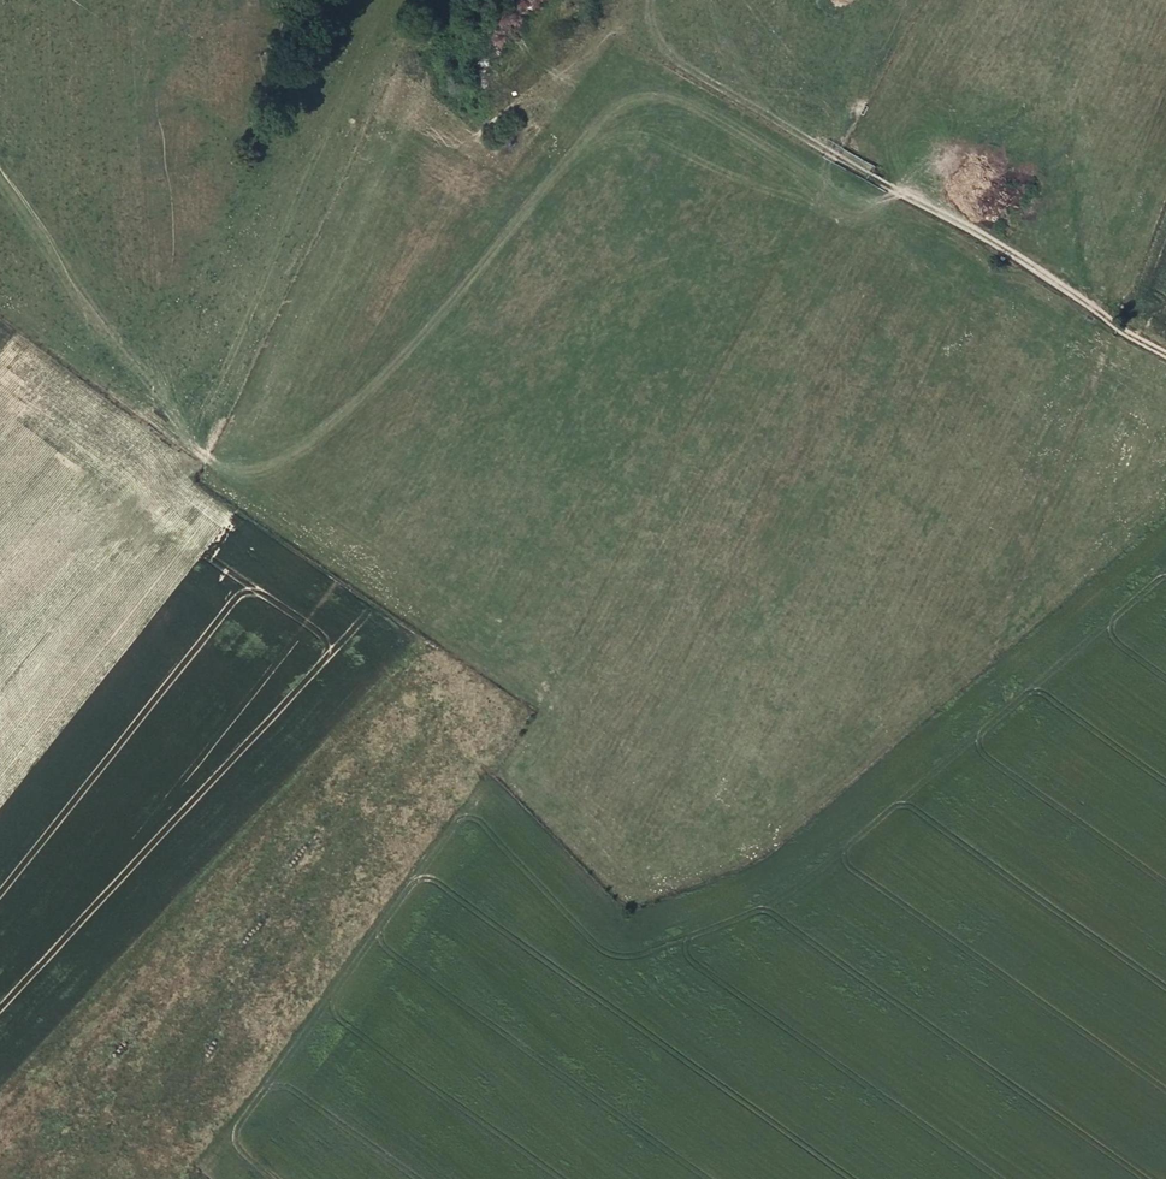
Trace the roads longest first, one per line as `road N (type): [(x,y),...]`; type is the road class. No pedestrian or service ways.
road 1 (track): [(811,124),(1165,351)]

